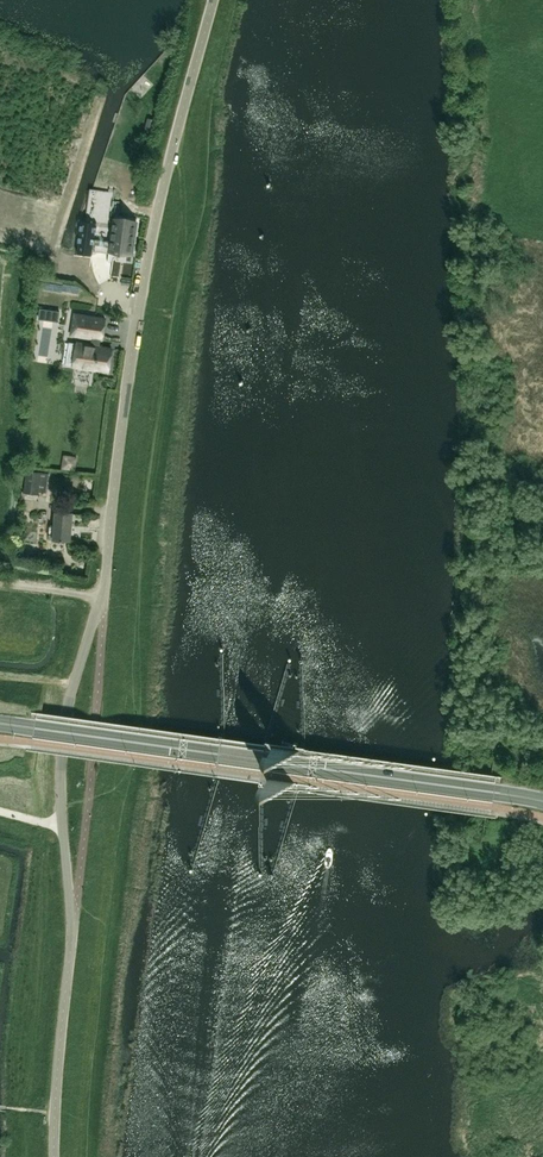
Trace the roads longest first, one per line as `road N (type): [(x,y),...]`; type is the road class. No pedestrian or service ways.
road 1 (unclassified): [(105,602),(143,282),(213,0)]
road 2 (secondary): [(542,800),(0,723)]
road 3 (unclassified): [(105,602),(73,691),(62,762),(74,923)]
road 4 (unclassified): [(55,1156),(74,923)]

